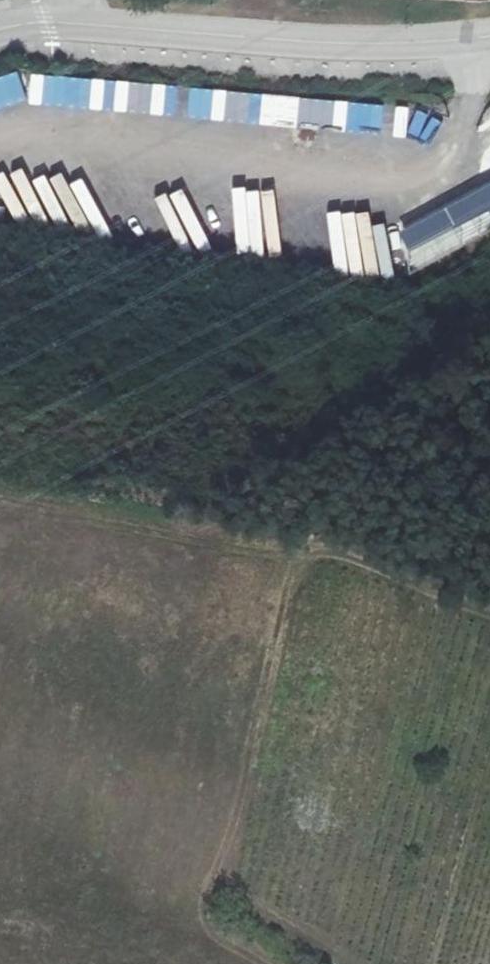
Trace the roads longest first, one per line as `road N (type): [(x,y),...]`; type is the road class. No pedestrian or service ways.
road 1 (unclassified): [(0,30),(94,25),(411,47),(489,37)]

